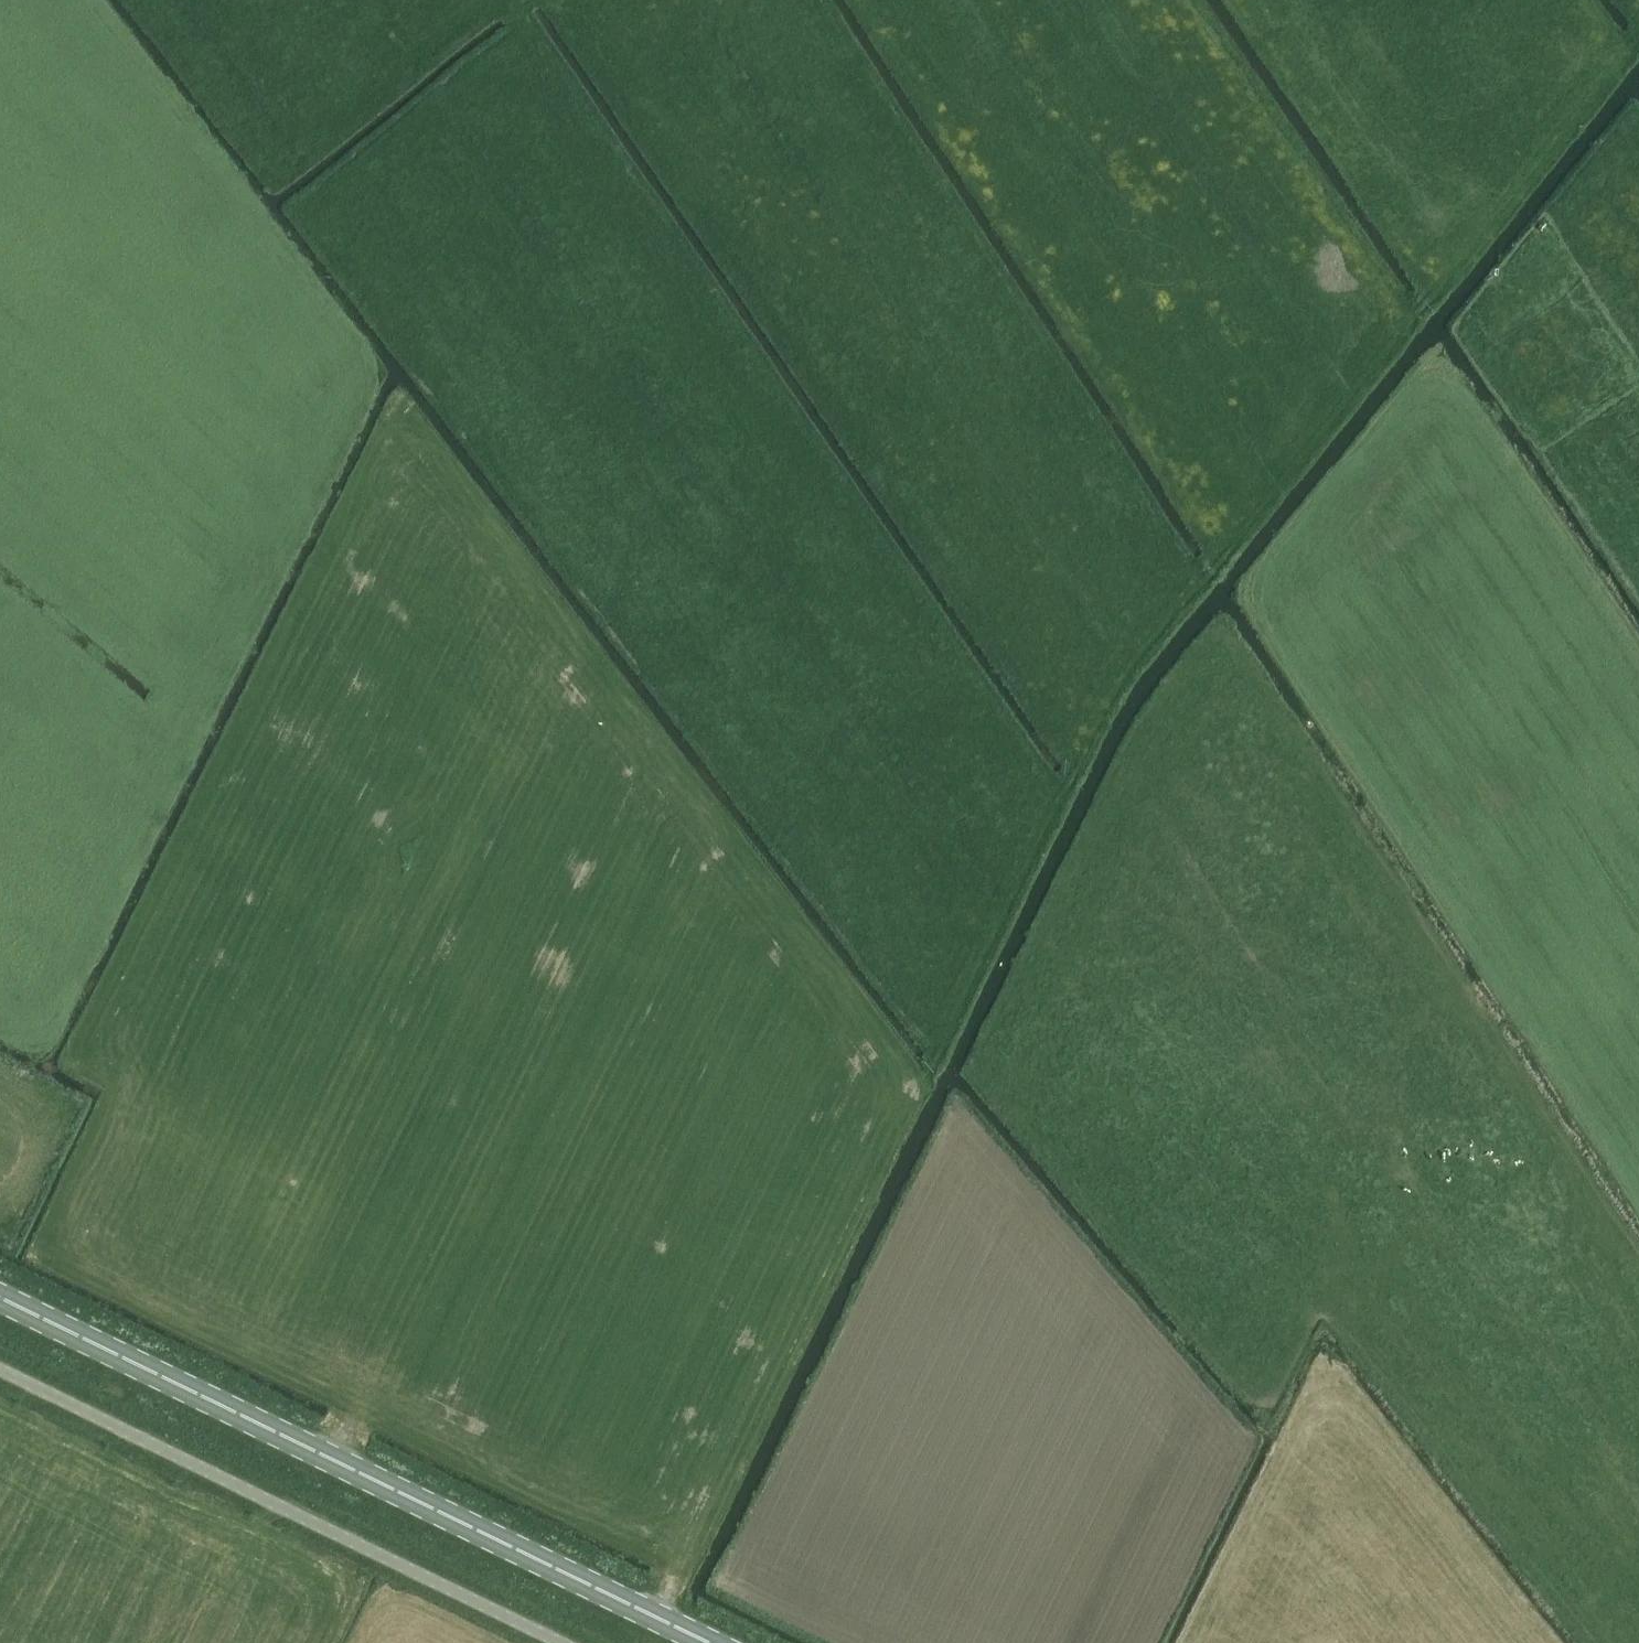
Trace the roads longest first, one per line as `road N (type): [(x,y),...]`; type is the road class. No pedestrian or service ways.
road 1 (secondary): [(702,1642),(0,1300)]
road 2 (unclassified): [(558,1642),(0,1372)]

